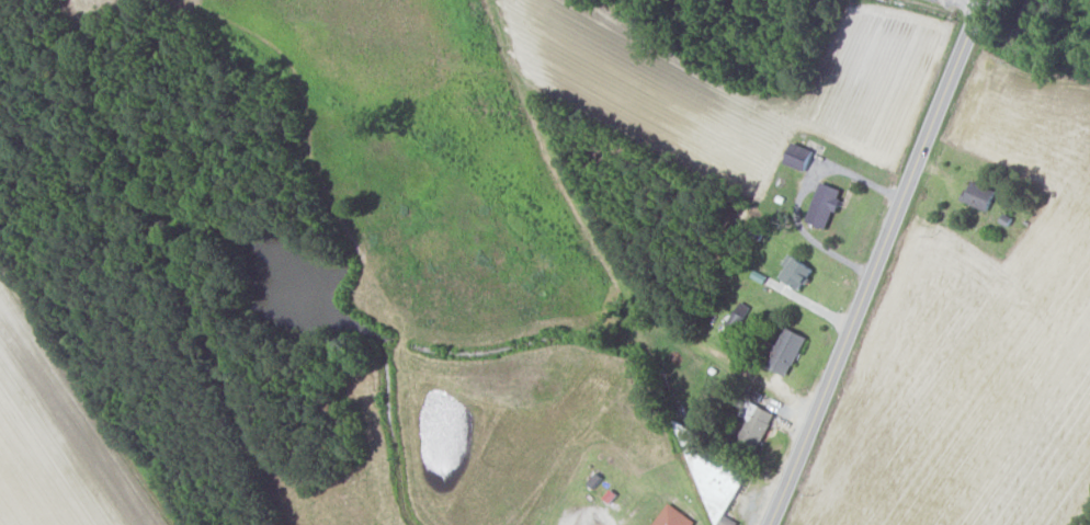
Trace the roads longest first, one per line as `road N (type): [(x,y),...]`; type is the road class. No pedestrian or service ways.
road 1 (primary): [(769,524),(983,0)]

